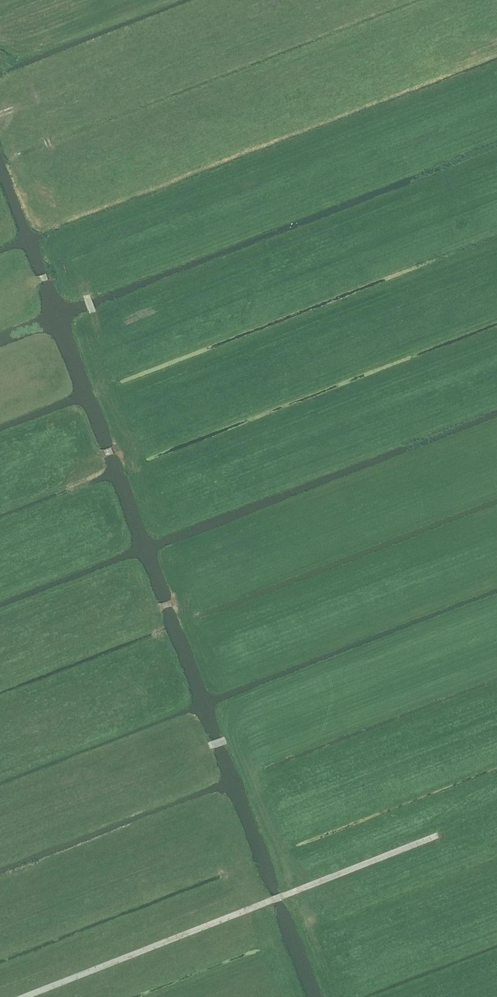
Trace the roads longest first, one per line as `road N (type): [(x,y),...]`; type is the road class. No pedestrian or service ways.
road 1 (track): [(27,996),(496,812)]

